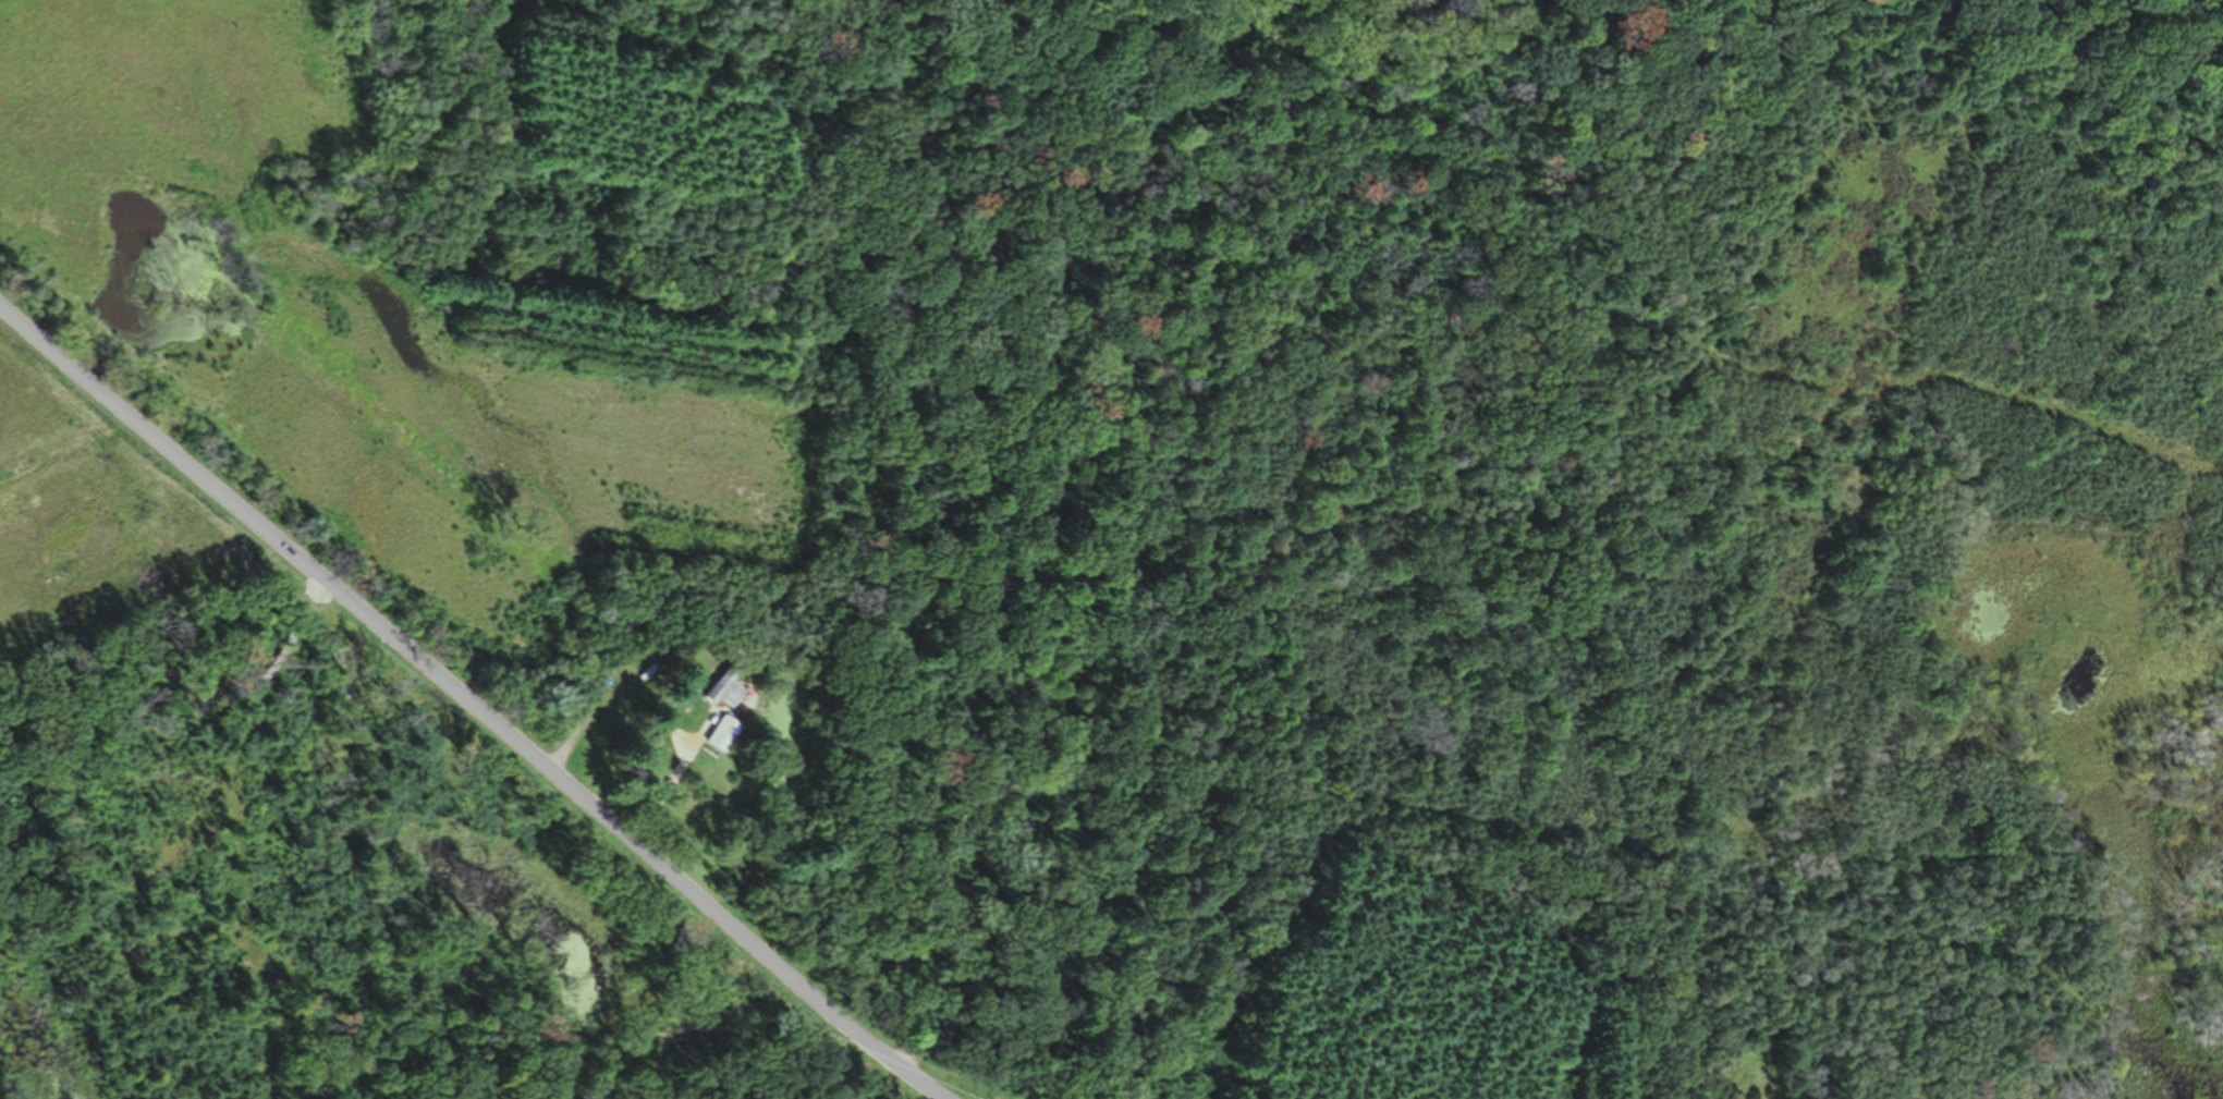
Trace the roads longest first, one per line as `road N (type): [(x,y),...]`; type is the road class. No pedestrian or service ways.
road 1 (residential): [(663,867),(0,309)]
road 2 (residential): [(947,1098),(834,1017),(663,867)]

